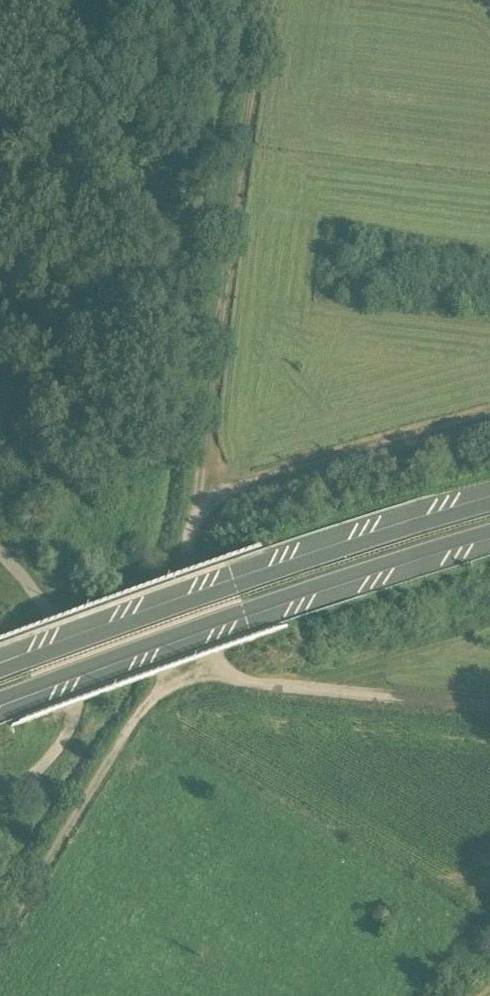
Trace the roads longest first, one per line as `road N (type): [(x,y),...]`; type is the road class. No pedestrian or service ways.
road 1 (track): [(268,0),(209,463),(203,568),(219,672),(177,681),(144,709),(0,949)]
road 2 (unclassified): [(0,808),(40,775),(74,714),(58,621),(0,550)]
road 3 (primary): [(0,701),(283,603)]
road 4 (track): [(208,506),(489,424)]
road 5 (primary): [(275,579),(0,674)]
road 6 (track): [(489,714),(258,686),(219,672)]
road 7 (trunk): [(489,515),(275,579)]
road 8 (trunk): [(283,603),(489,541)]

